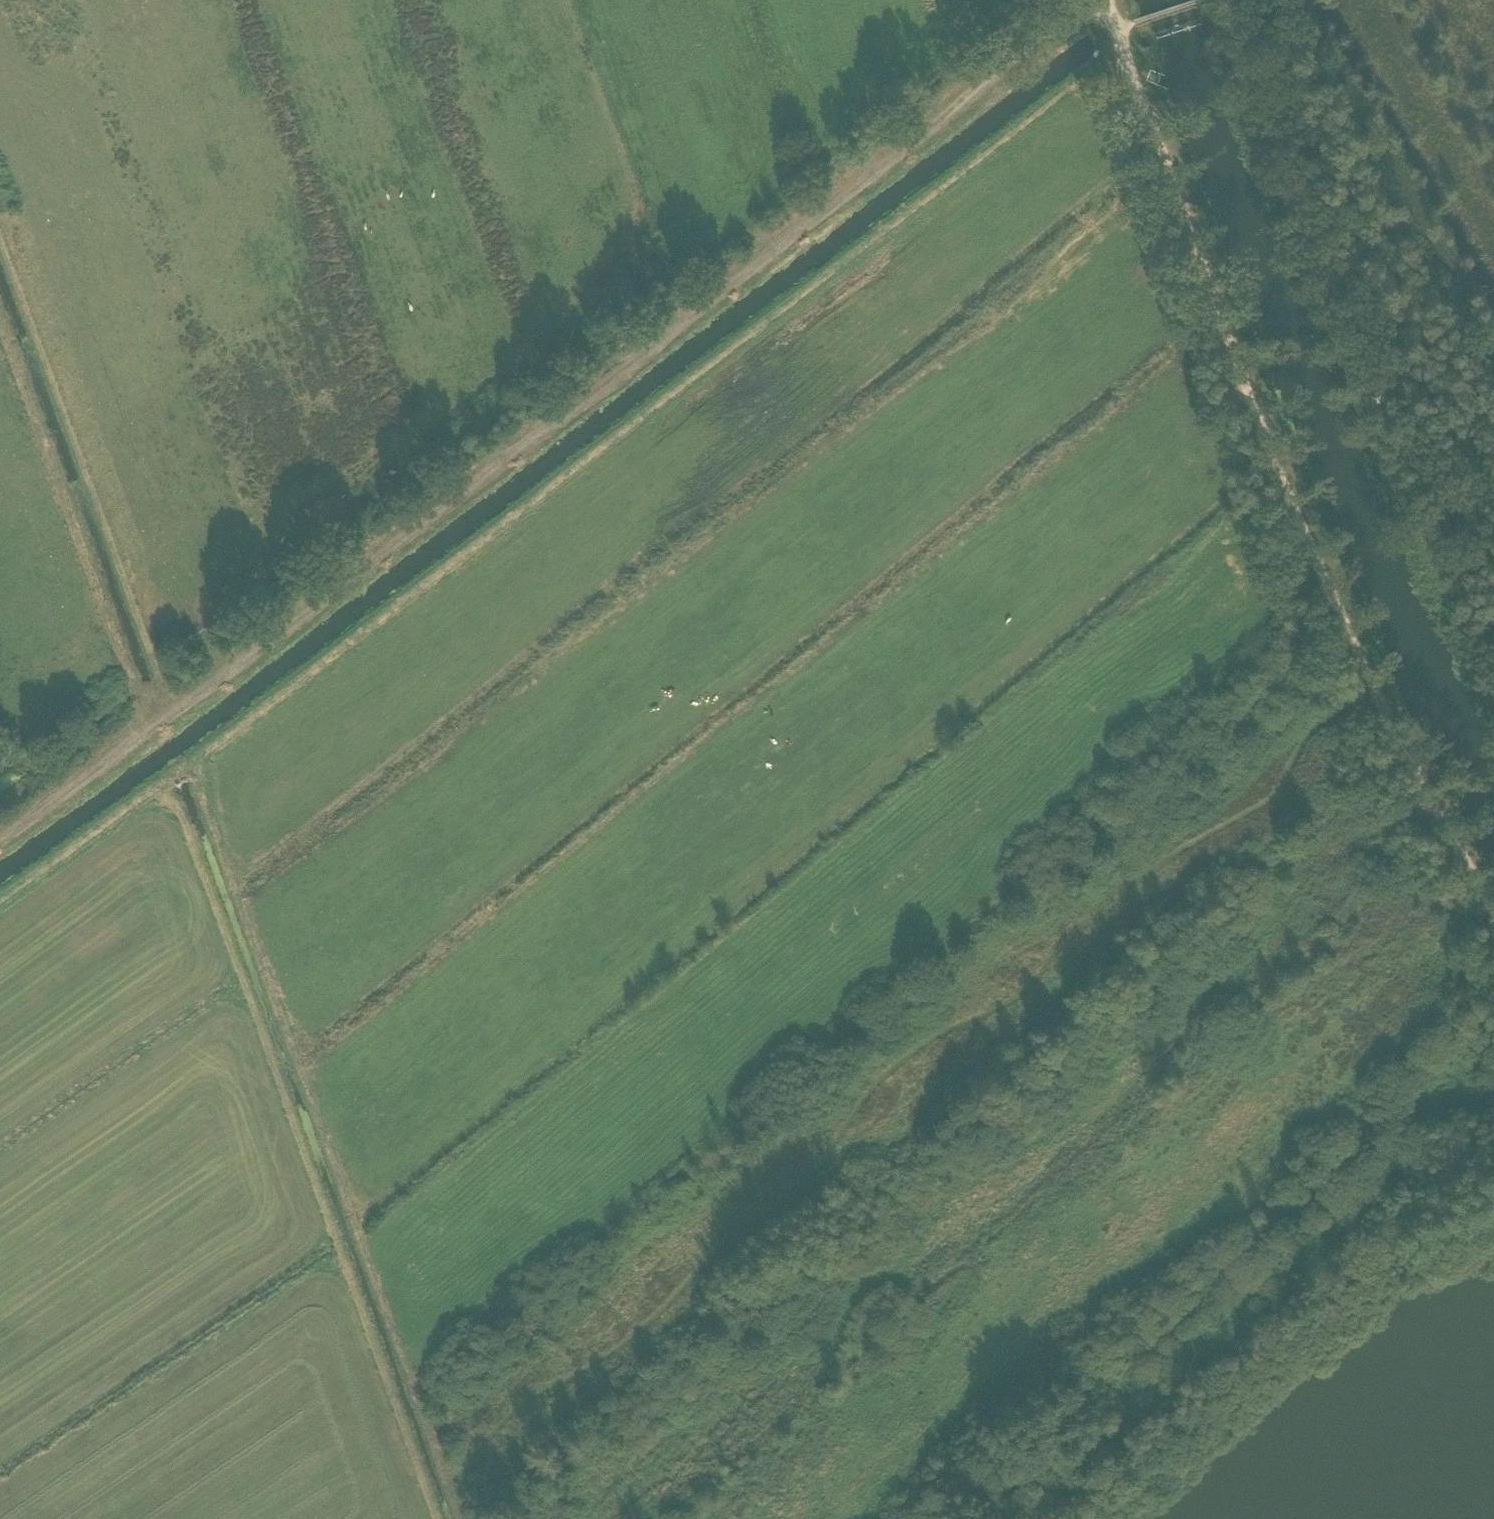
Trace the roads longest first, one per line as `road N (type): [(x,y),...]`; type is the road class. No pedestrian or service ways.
road 1 (track): [(0,840),(167,721),(1083,17),(1111,6)]
road 2 (track): [(1493,905),(1380,693),(1261,421),(1120,28)]
road 3 (track): [(1219,0),(1229,7),(1375,404),(1493,664)]

